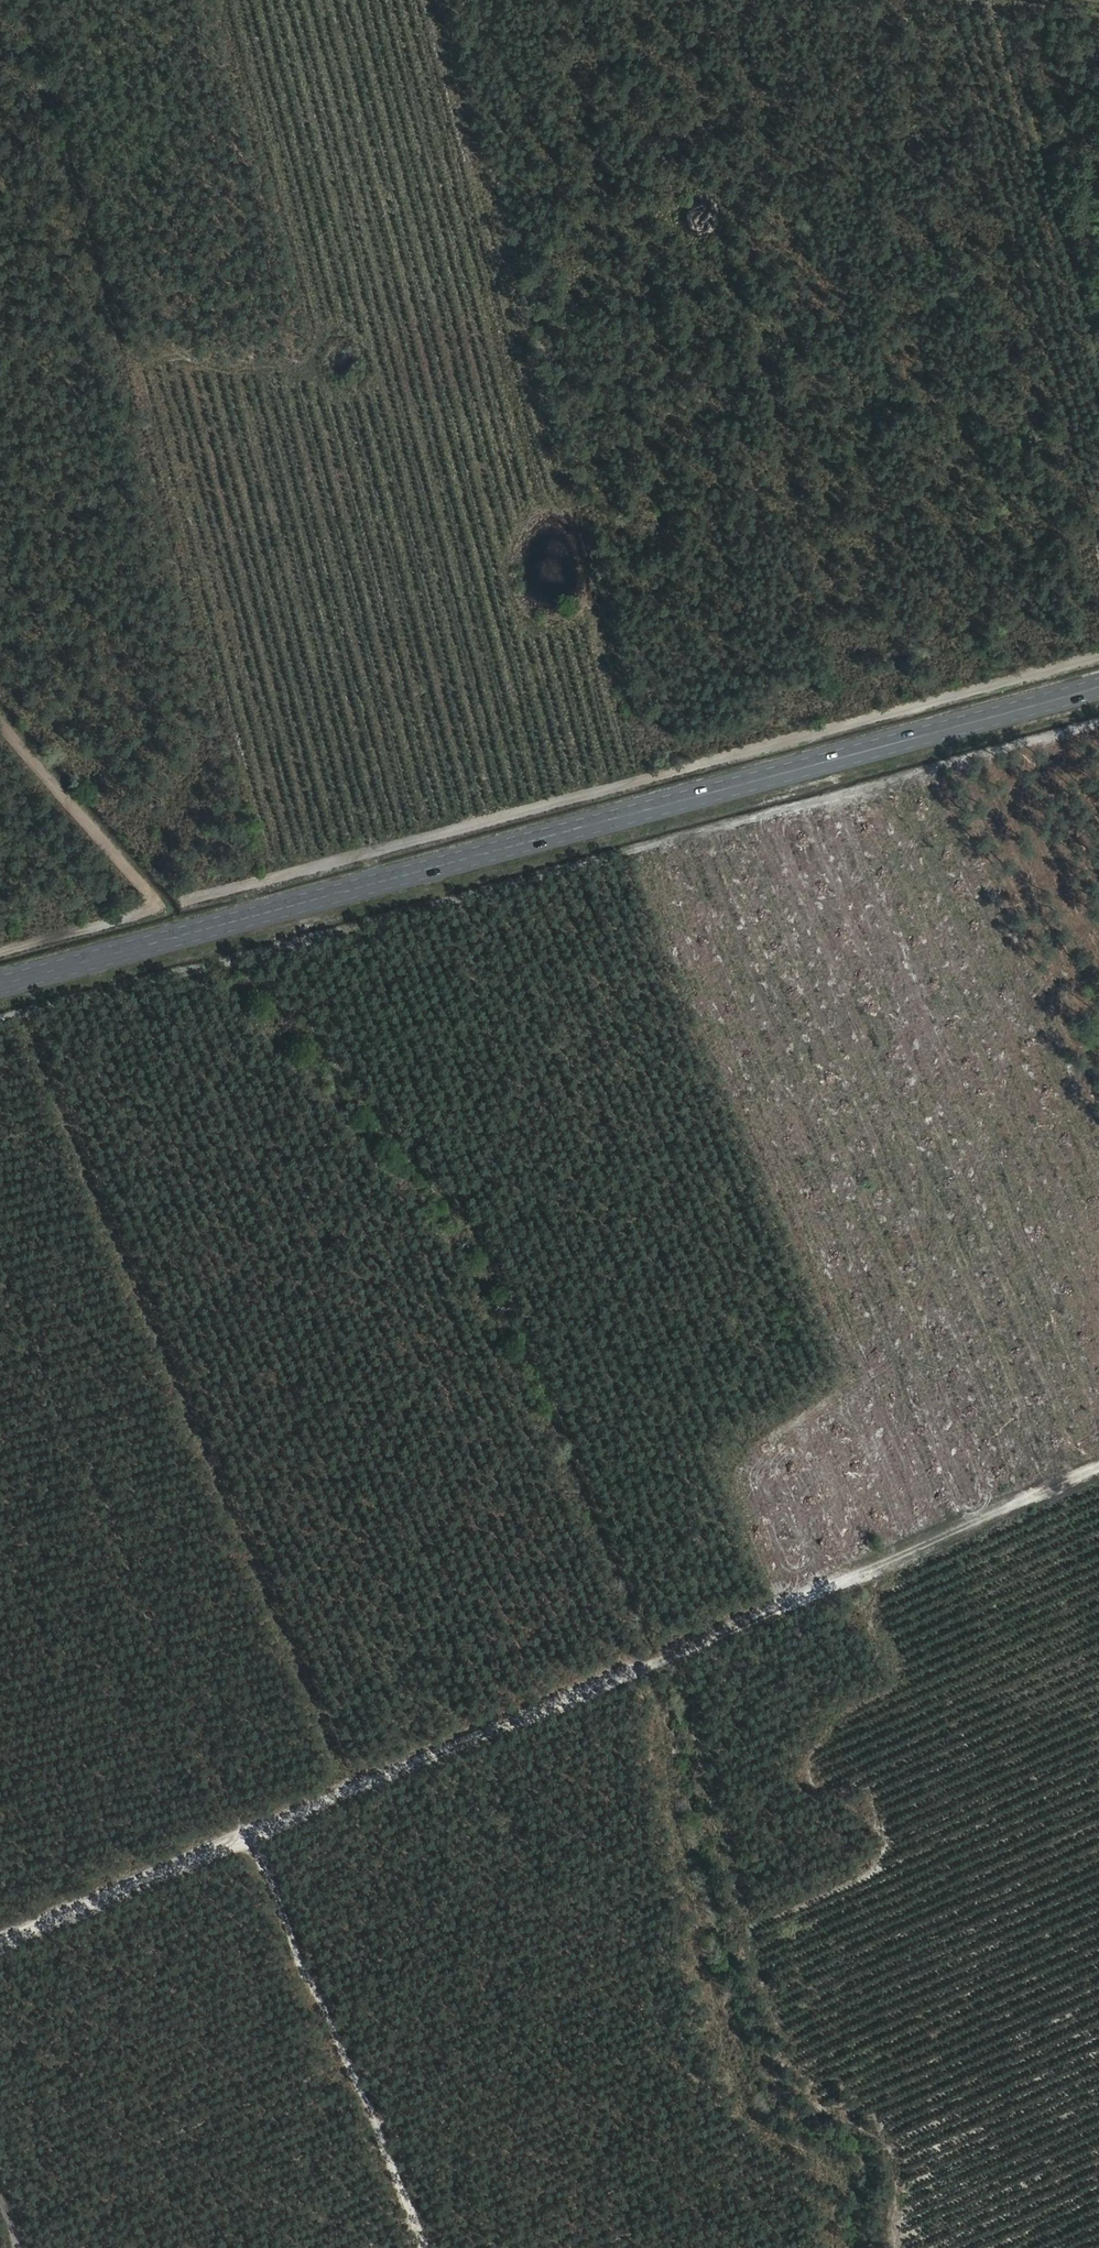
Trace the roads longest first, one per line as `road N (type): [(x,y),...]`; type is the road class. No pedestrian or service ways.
road 1 (track): [(0,1949),(1098,1468)]
road 2 (secondary): [(1098,686),(0,985)]
road 3 (track): [(425,2247),(252,1838)]
road 4 (track): [(0,731),(180,936)]
road 5 (track): [(182,971),(0,1020)]

